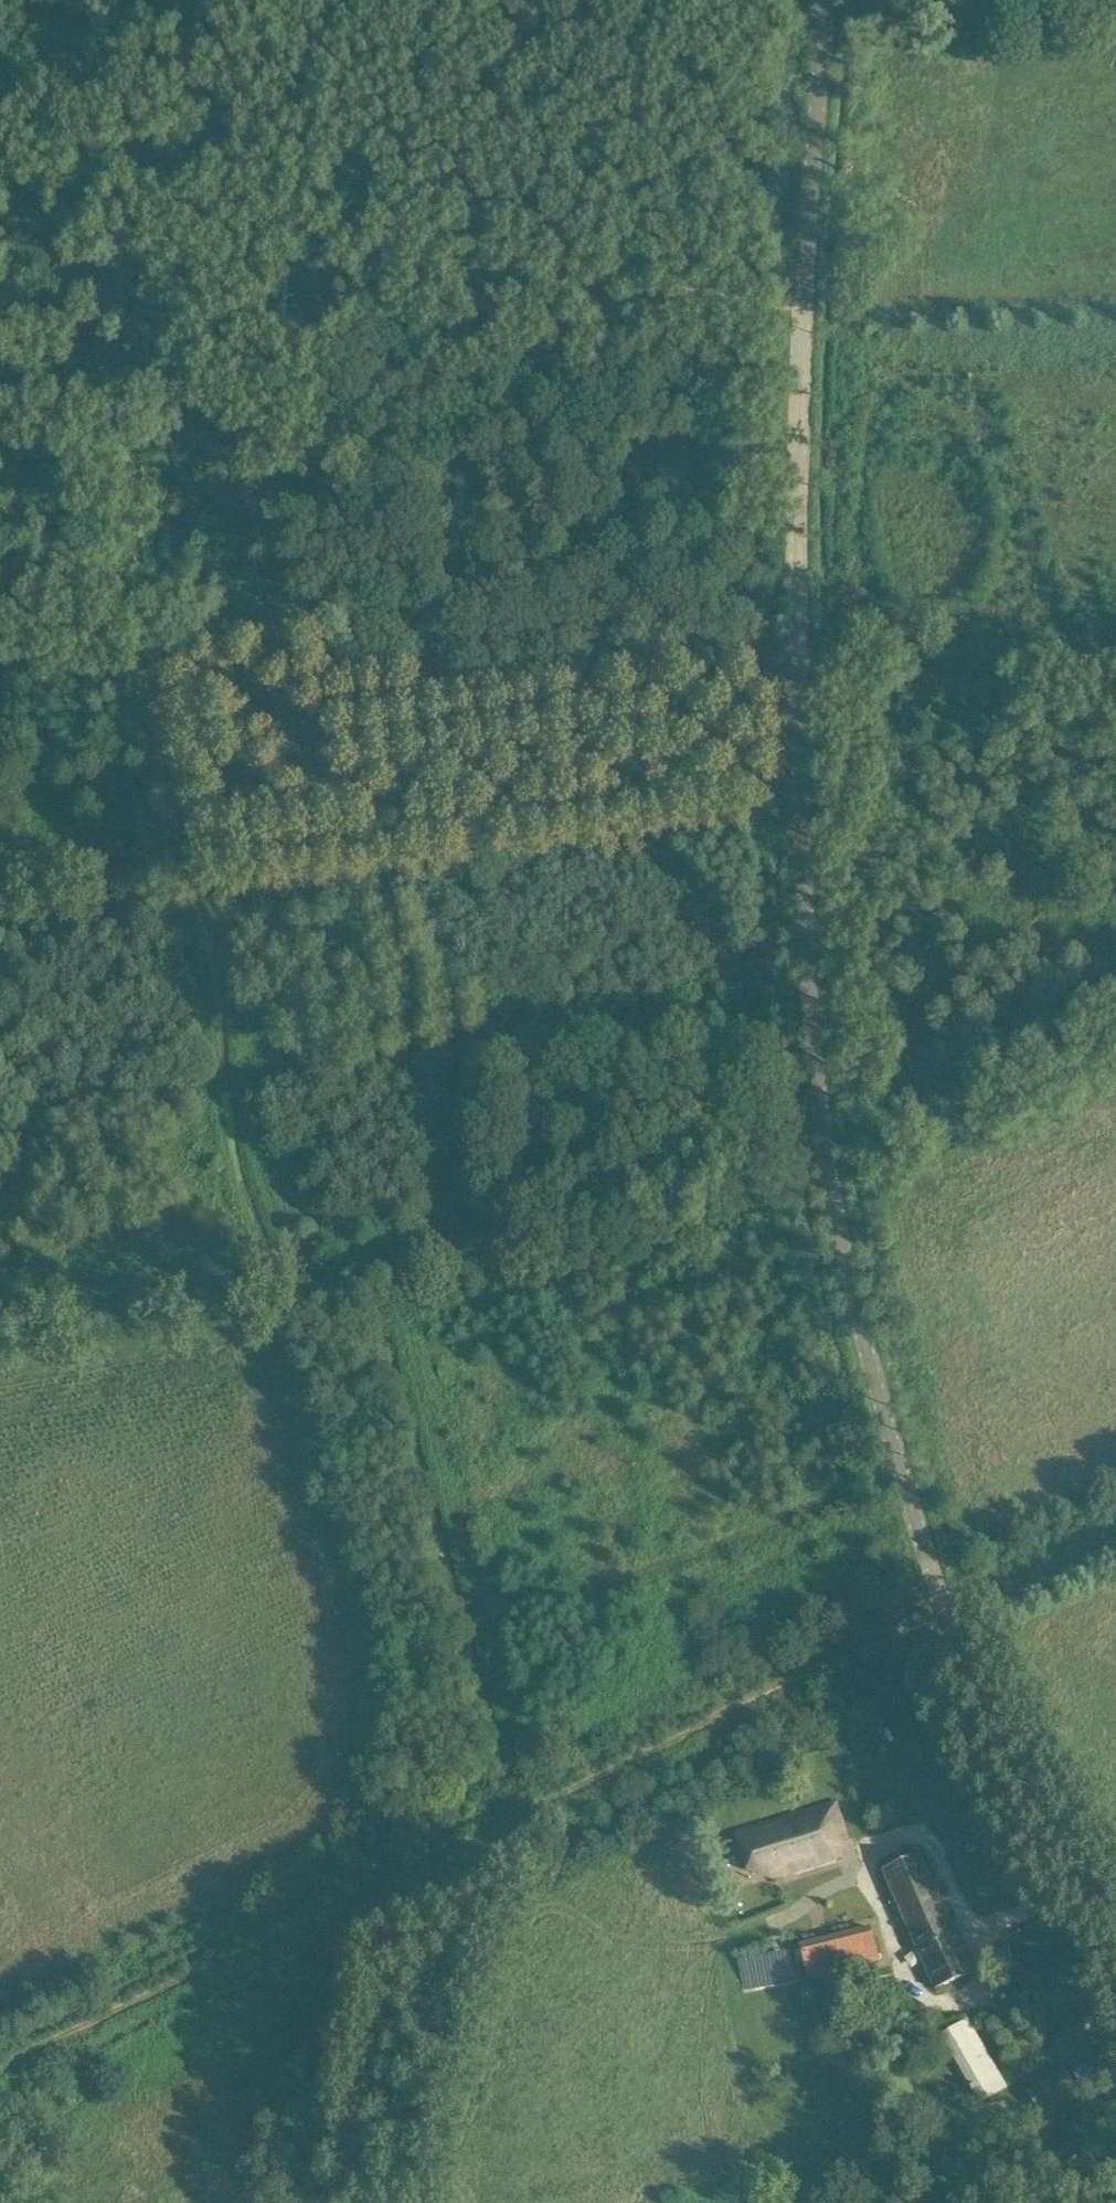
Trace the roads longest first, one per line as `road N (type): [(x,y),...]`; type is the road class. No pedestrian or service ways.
road 1 (tertiary): [(1115,1934),(1011,1749),(941,1597),(857,1309),(826,1145),(810,983),(798,659),(804,310),(828,0)]
road 2 (track): [(0,2123),(964,1654)]
road 3 (track): [(0,180),(804,310)]
road 4 (track): [(230,1330),(289,1297),(437,1240),(773,1149),(826,1145)]
road 5 (track): [(798,659),(1115,693)]
road 6 (track): [(1115,1534),(948,1615)]

